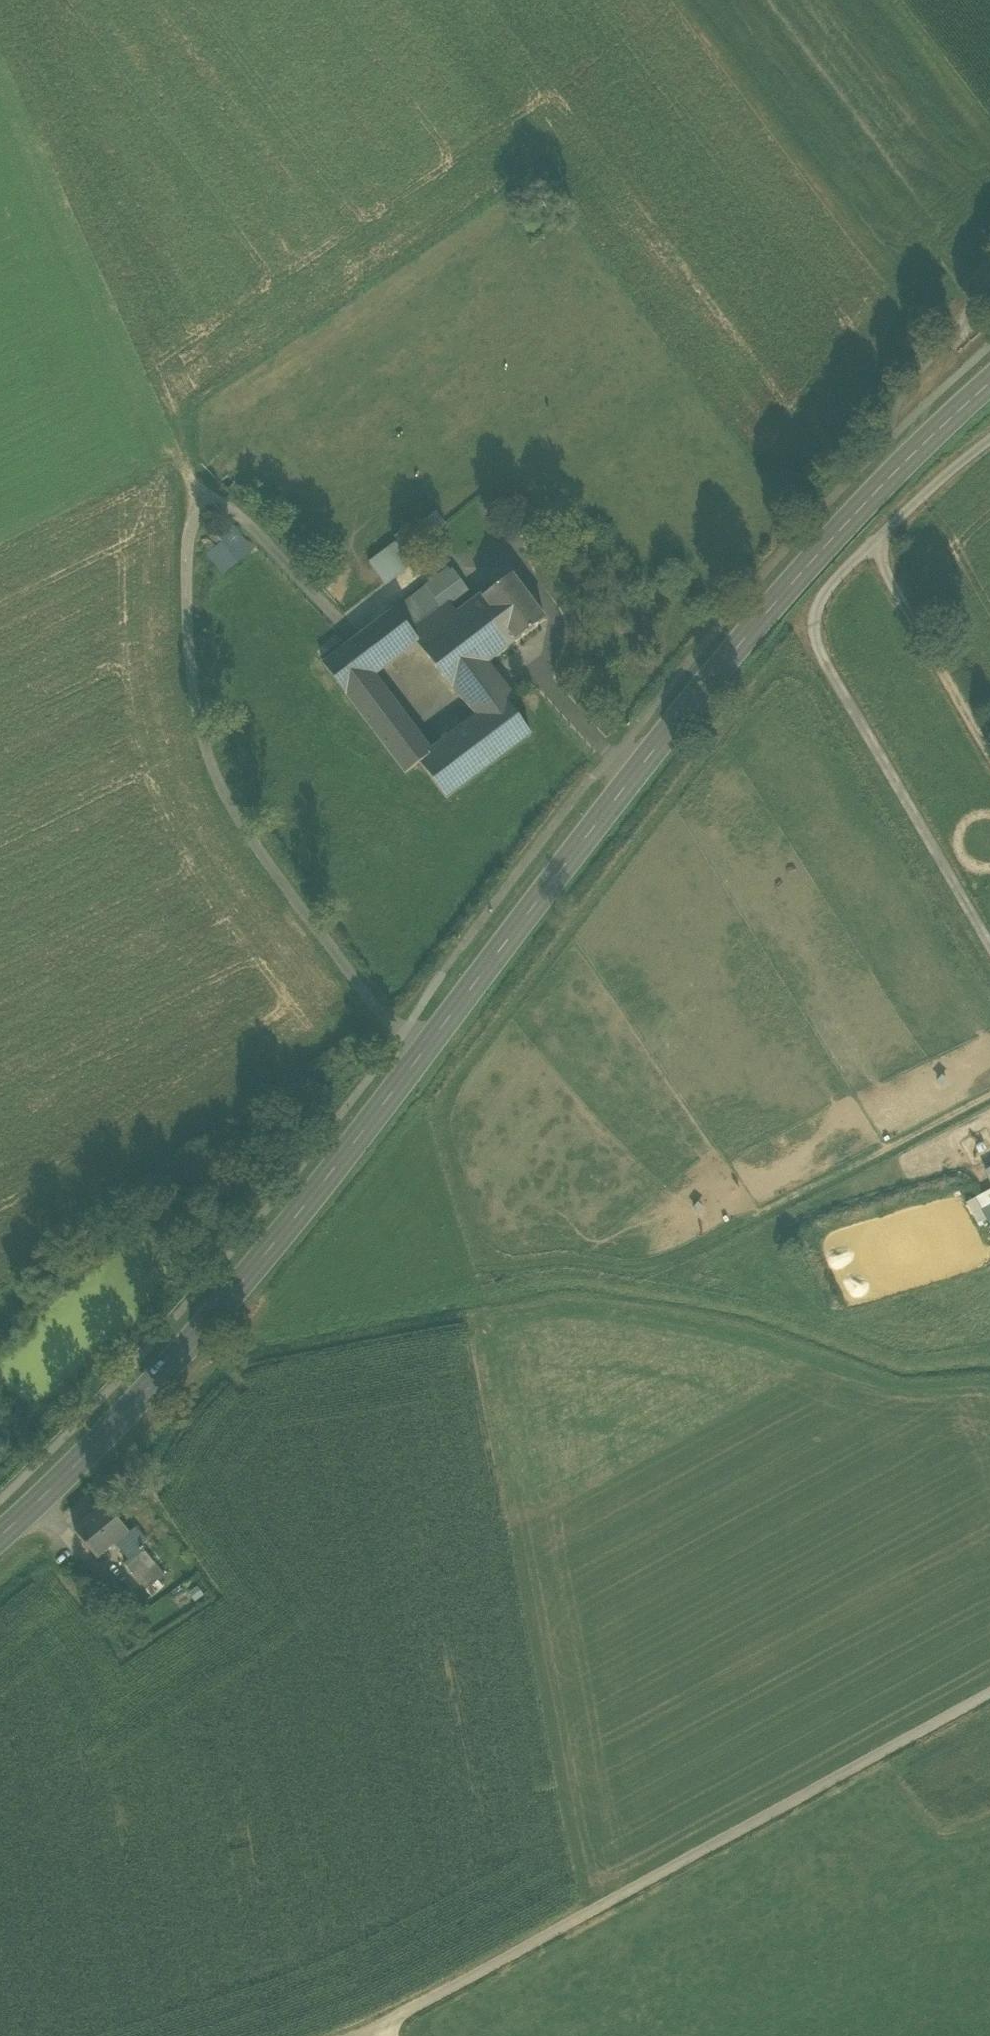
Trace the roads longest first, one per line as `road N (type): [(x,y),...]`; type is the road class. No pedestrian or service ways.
road 1 (primary): [(0,1536),(156,1391),(806,560),(989,383)]
road 2 (unclassified): [(356,2035),(989,1693)]
road 3 (track): [(424,1048),(400,1037),(368,999),(247,834),(203,740),(187,614),(190,523),(206,488)]
road 4 (unclassified): [(869,544),(816,602),(810,636),(989,944)]
road 5 (unclassified): [(869,544),(989,751)]
road 6 (unclassified): [(989,437),(869,544)]

